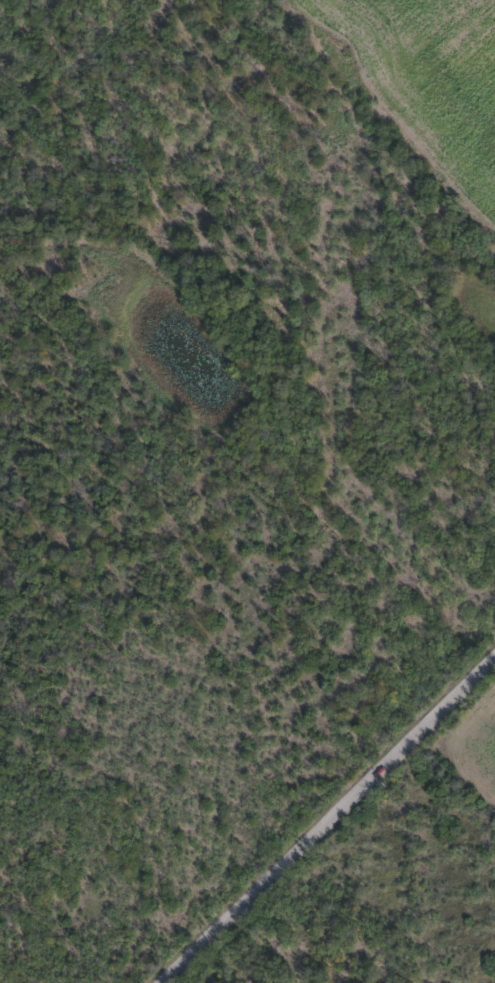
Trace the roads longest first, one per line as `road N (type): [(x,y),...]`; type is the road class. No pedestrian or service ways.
road 1 (residential): [(165,982),(494,660)]

